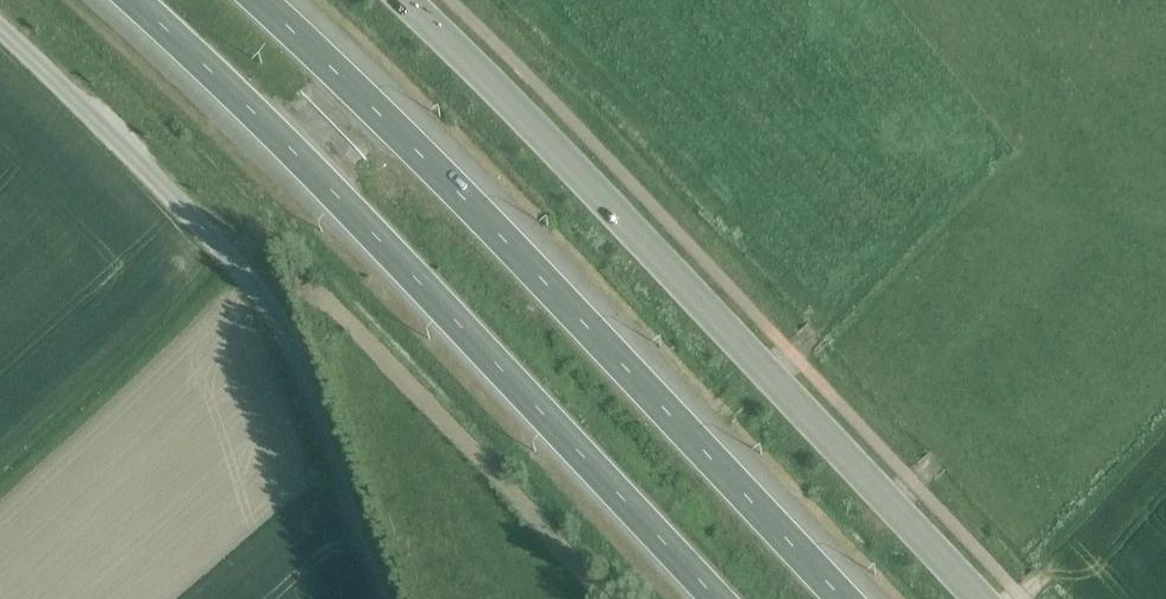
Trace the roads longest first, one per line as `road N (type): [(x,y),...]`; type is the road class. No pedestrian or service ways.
road 1 (unclassified): [(984,598),(529,117),(402,0)]
road 2 (trunk): [(141,0),(415,272),(722,598)]
road 3 (trunk): [(843,598),(478,211),(264,0)]
road 4 (unclassified): [(0,28),(268,303)]
road 5 (unclassified): [(389,598),(310,381),(268,303)]

